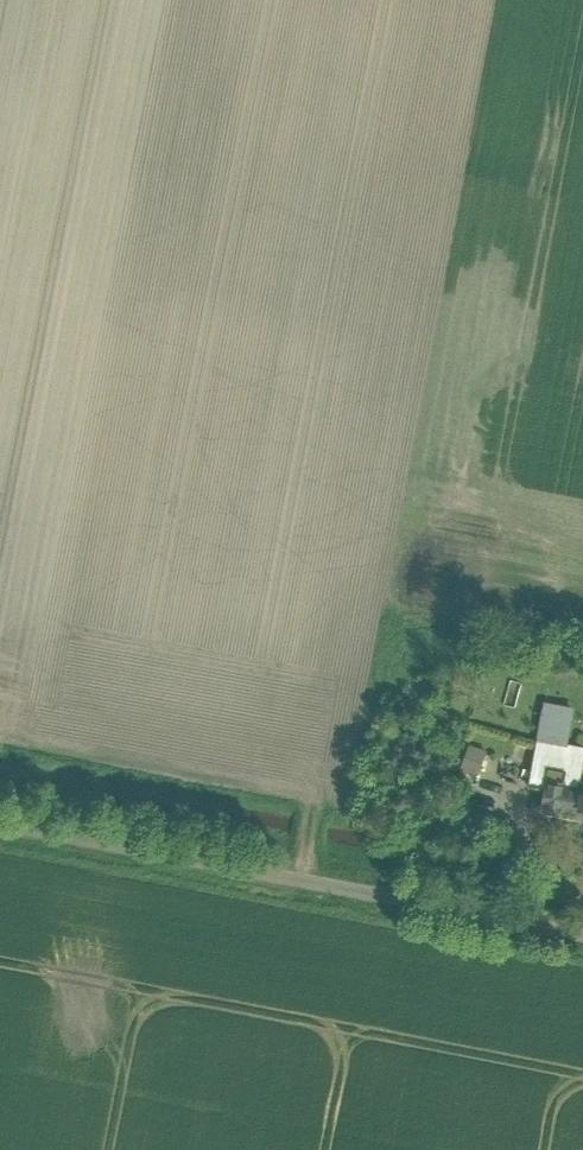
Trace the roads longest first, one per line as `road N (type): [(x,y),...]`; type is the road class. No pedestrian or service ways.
road 1 (unclassified): [(0,806),(582,920)]

